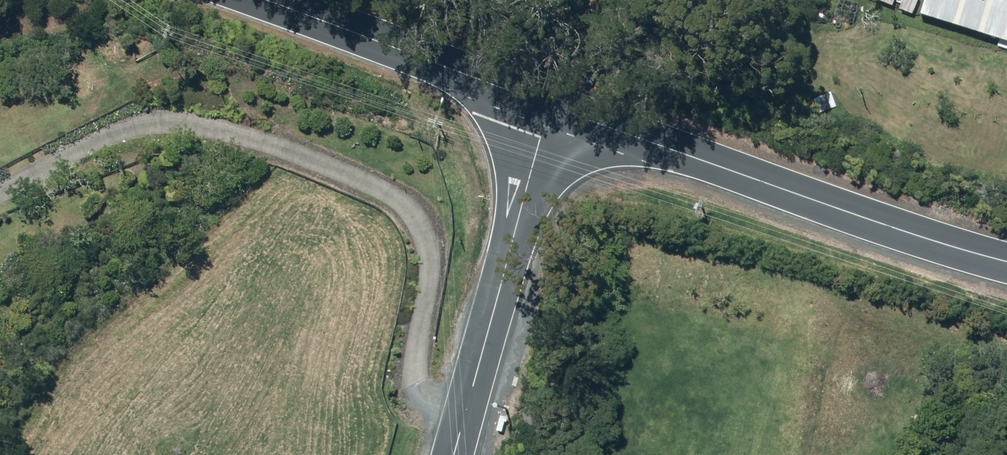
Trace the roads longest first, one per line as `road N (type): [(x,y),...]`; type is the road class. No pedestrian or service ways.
road 1 (tertiary): [(547,103),(1006,263)]
road 2 (tertiary): [(454,454),(547,103)]
road 3 (tertiary): [(252,0),(547,103)]

